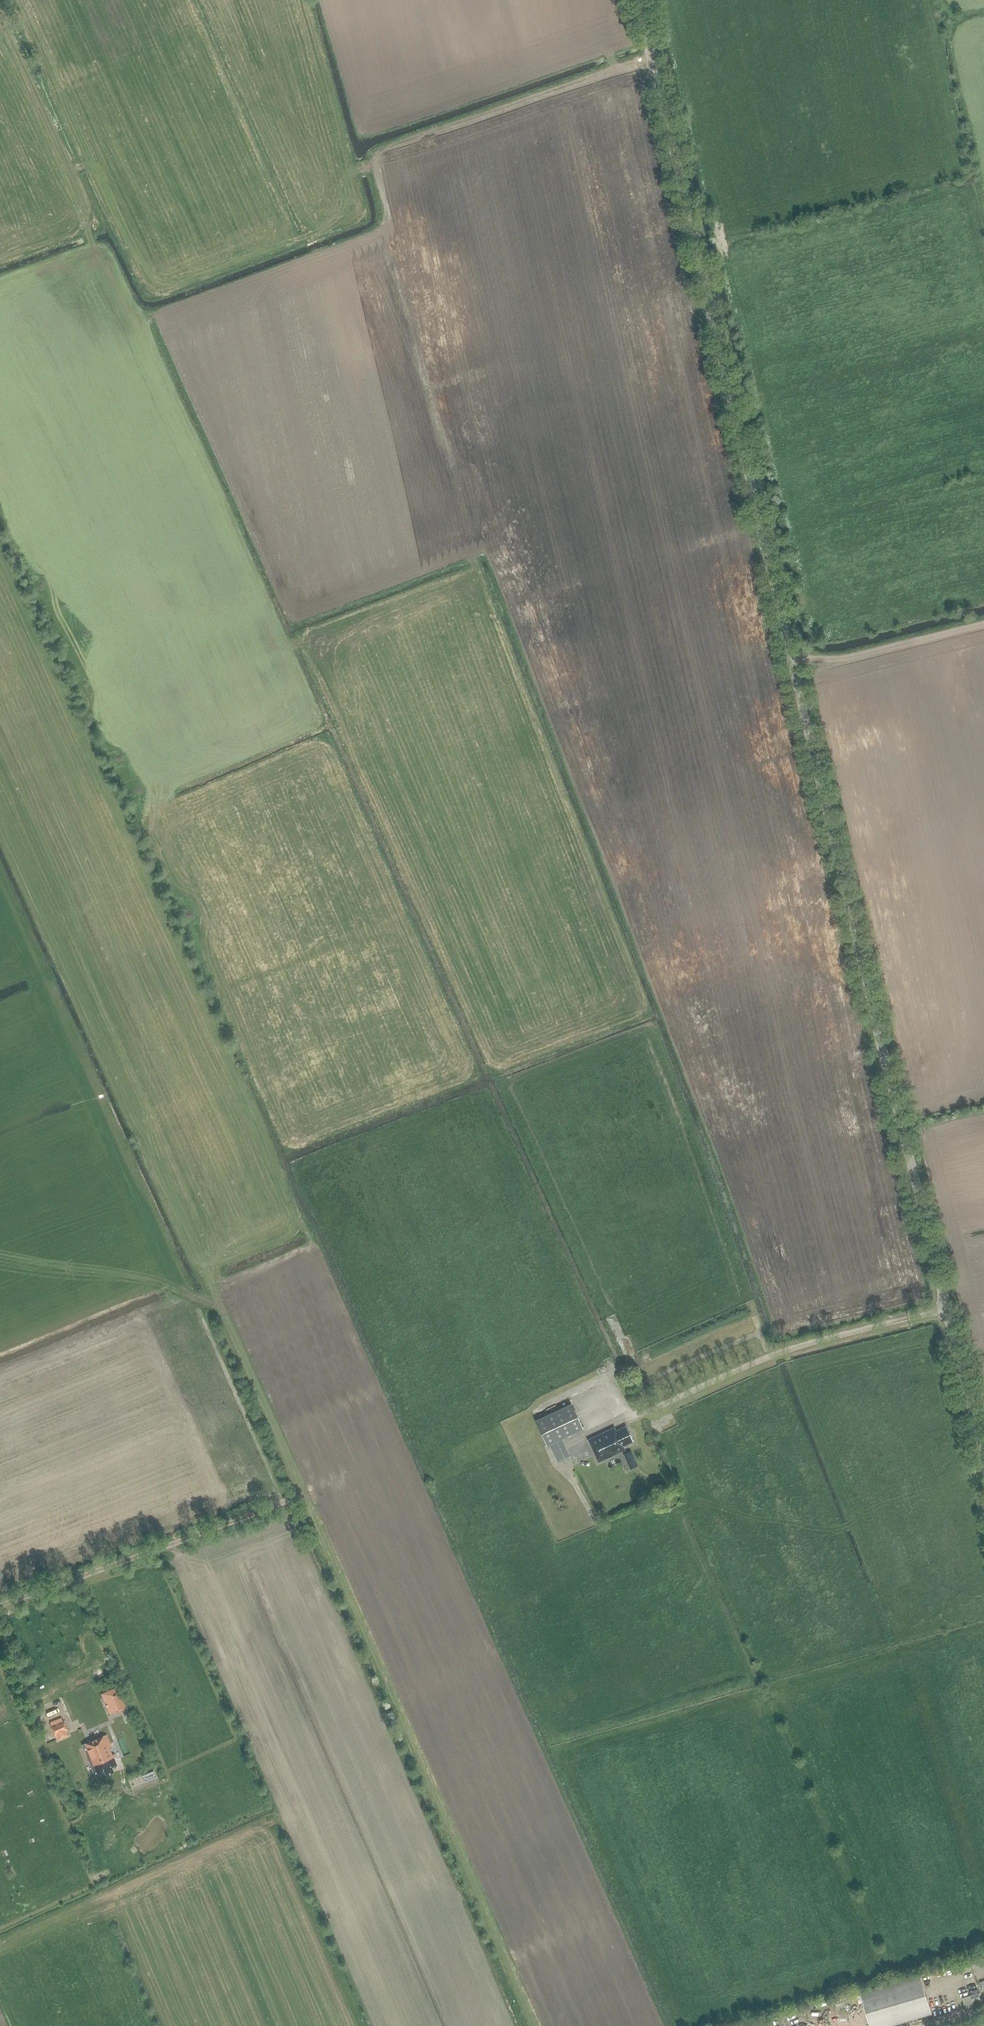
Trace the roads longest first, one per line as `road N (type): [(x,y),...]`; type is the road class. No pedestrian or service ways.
road 1 (unclassified): [(983,1456),(650,0)]
road 2 (track): [(634,1417),(797,1346),(947,1309)]
road 3 (track): [(0,1605),(306,1497)]

